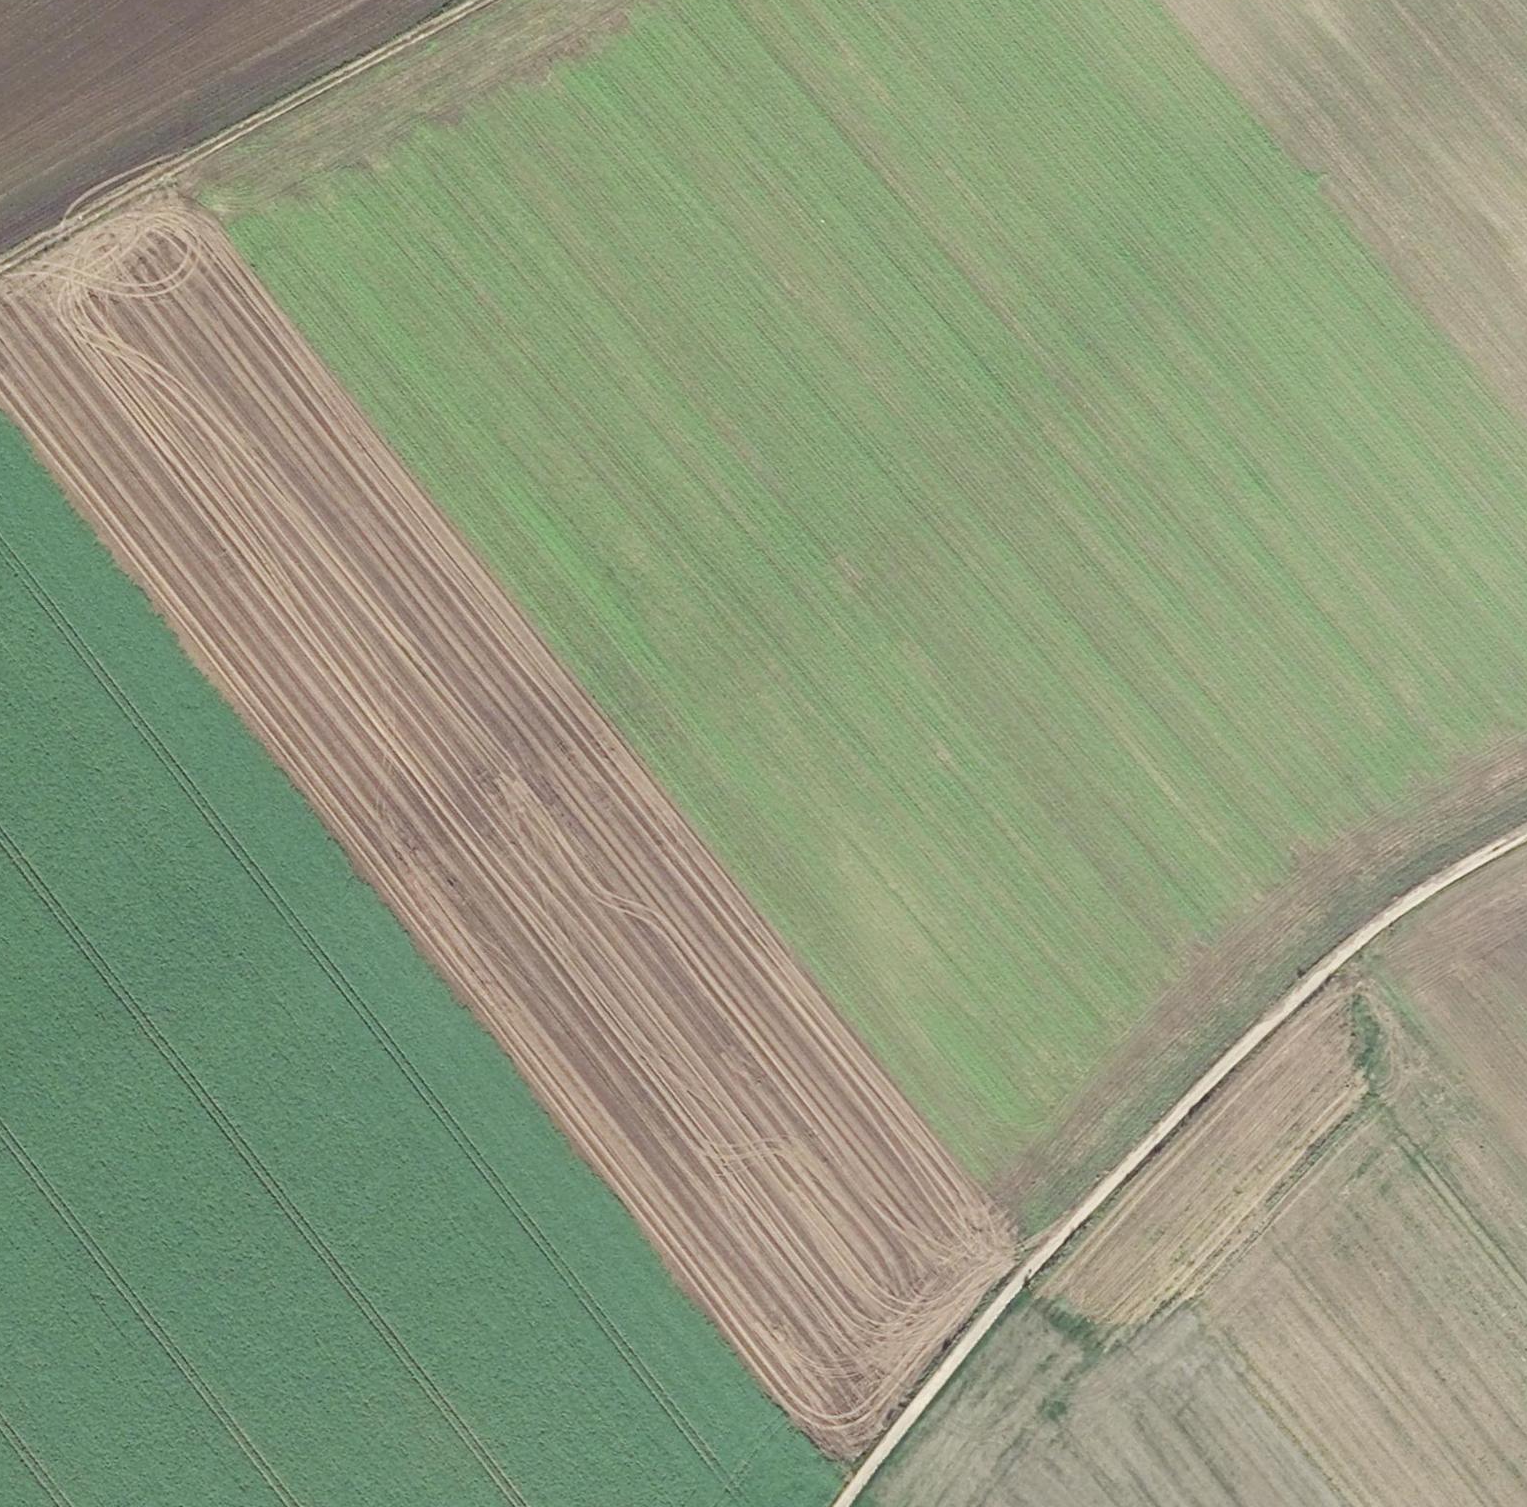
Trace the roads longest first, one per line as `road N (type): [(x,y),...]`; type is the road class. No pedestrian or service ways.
road 1 (track): [(1526,825),(1357,921),(1142,1126),(929,1362),(828,1506)]
road 2 (track): [(431,0),(0,245)]

